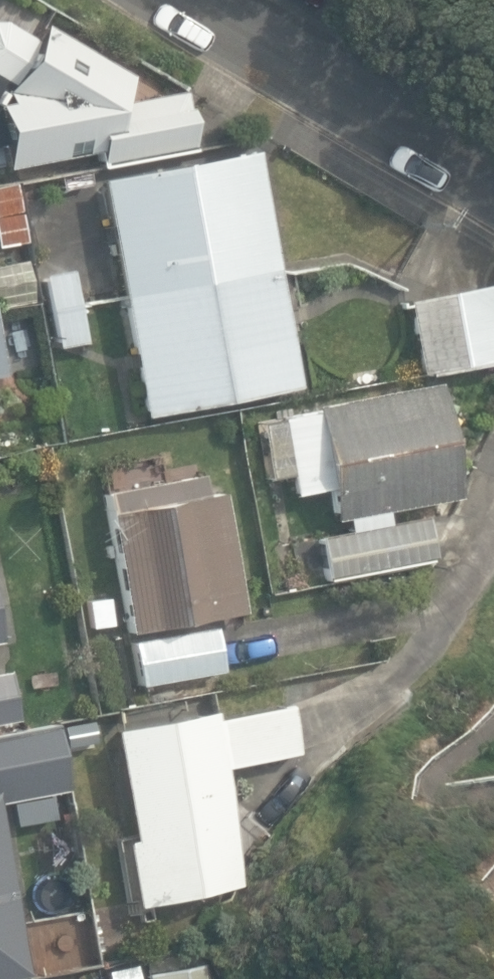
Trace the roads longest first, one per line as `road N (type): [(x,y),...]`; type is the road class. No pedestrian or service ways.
road 1 (residential): [(493,185),(193,0)]

